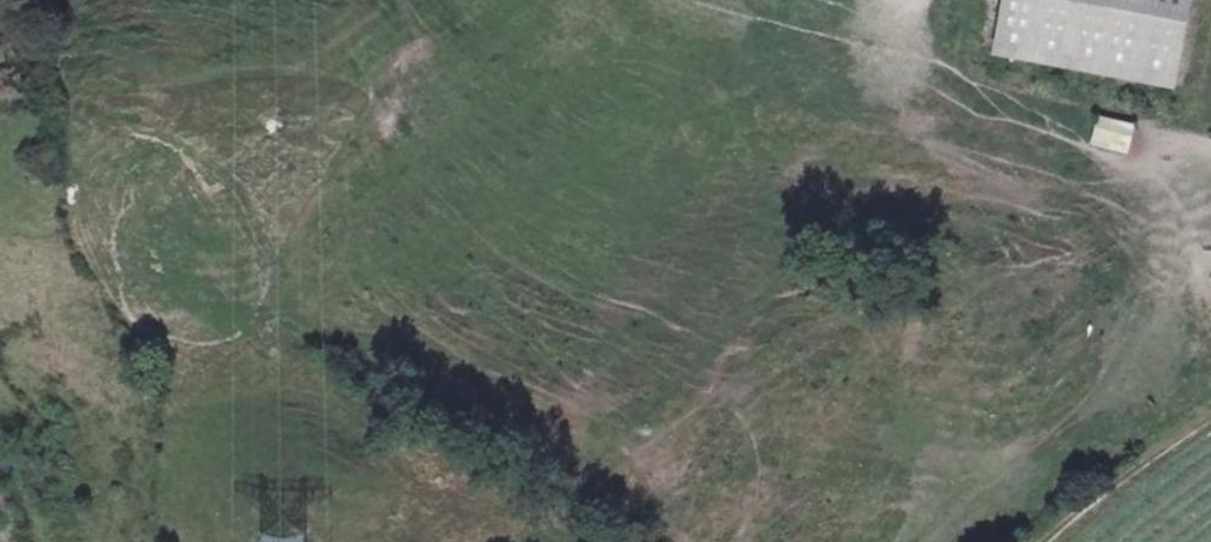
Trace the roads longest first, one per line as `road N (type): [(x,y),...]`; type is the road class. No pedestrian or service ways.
road 1 (track): [(1210,411),(1036,541)]

